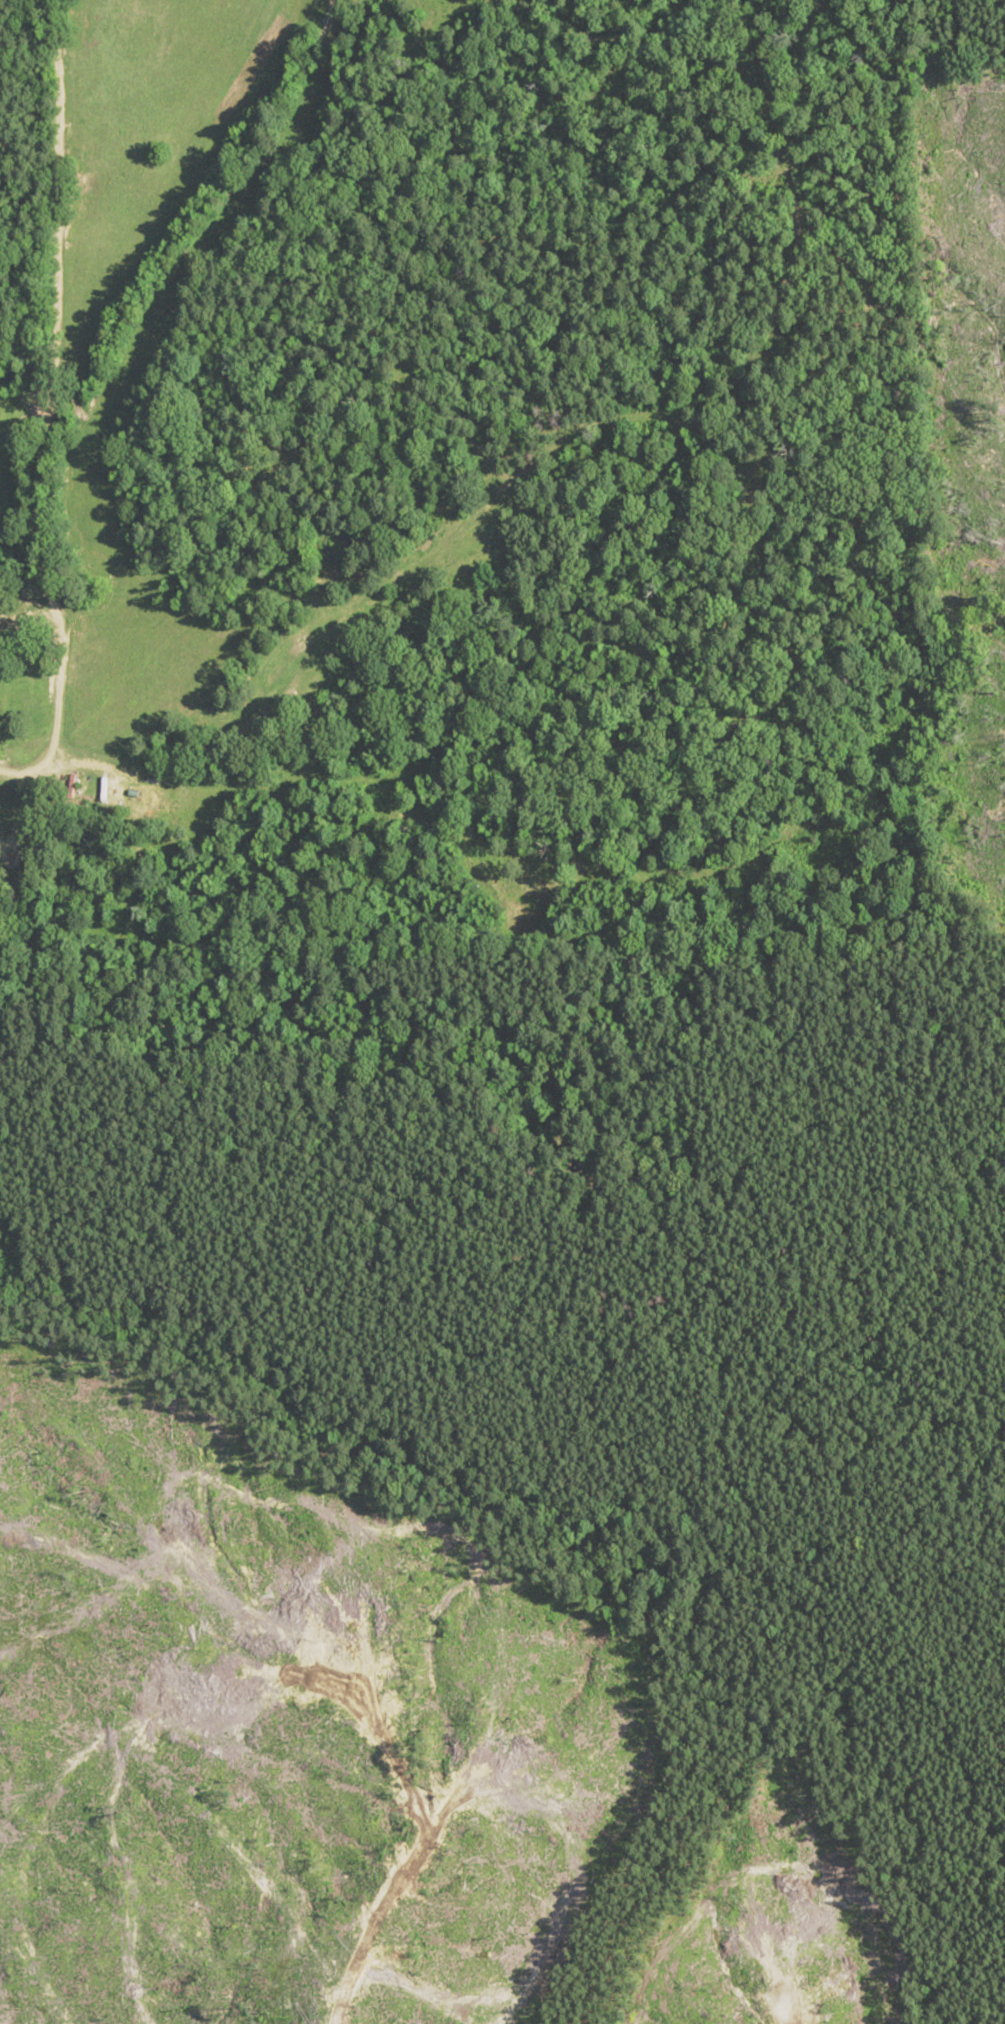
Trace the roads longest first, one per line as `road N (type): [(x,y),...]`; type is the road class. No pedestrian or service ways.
road 1 (residential): [(10,875),(50,780),(50,649),(10,504),(44,0)]

